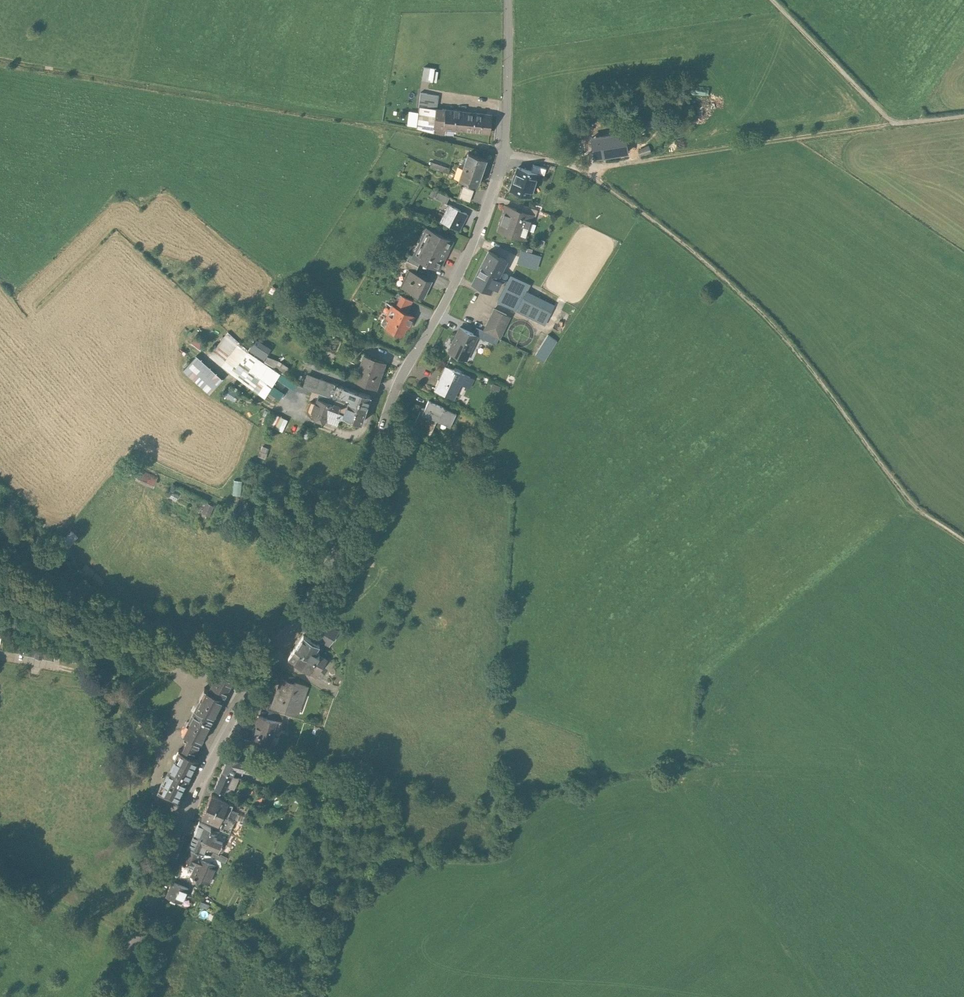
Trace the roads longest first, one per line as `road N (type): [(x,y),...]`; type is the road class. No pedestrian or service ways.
road 1 (residential): [(113,996),(230,725),(354,515),(396,390),(472,241),(504,153)]
road 2 (track): [(589,169),(738,292),(800,358),(912,505),(963,541)]
road 3 (track): [(0,59),(504,153)]
road 4 (track): [(589,169),(893,120)]
road 5 (track): [(776,0),(893,120)]
road 6 (unclassified): [(504,153),(510,0)]

